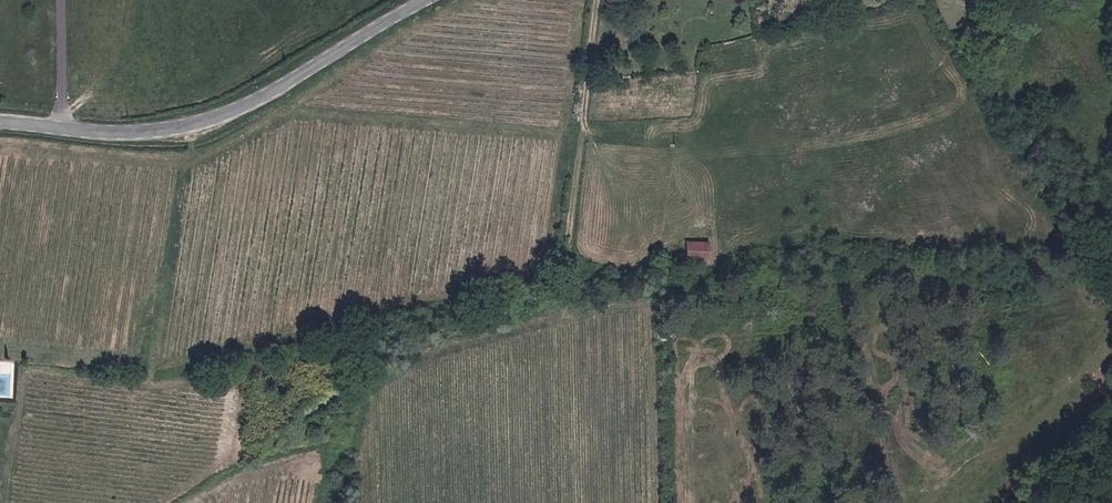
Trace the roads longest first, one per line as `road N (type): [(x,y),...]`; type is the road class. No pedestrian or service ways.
road 1 (tertiary): [(0,122),(98,134),(219,118),(429,0)]

